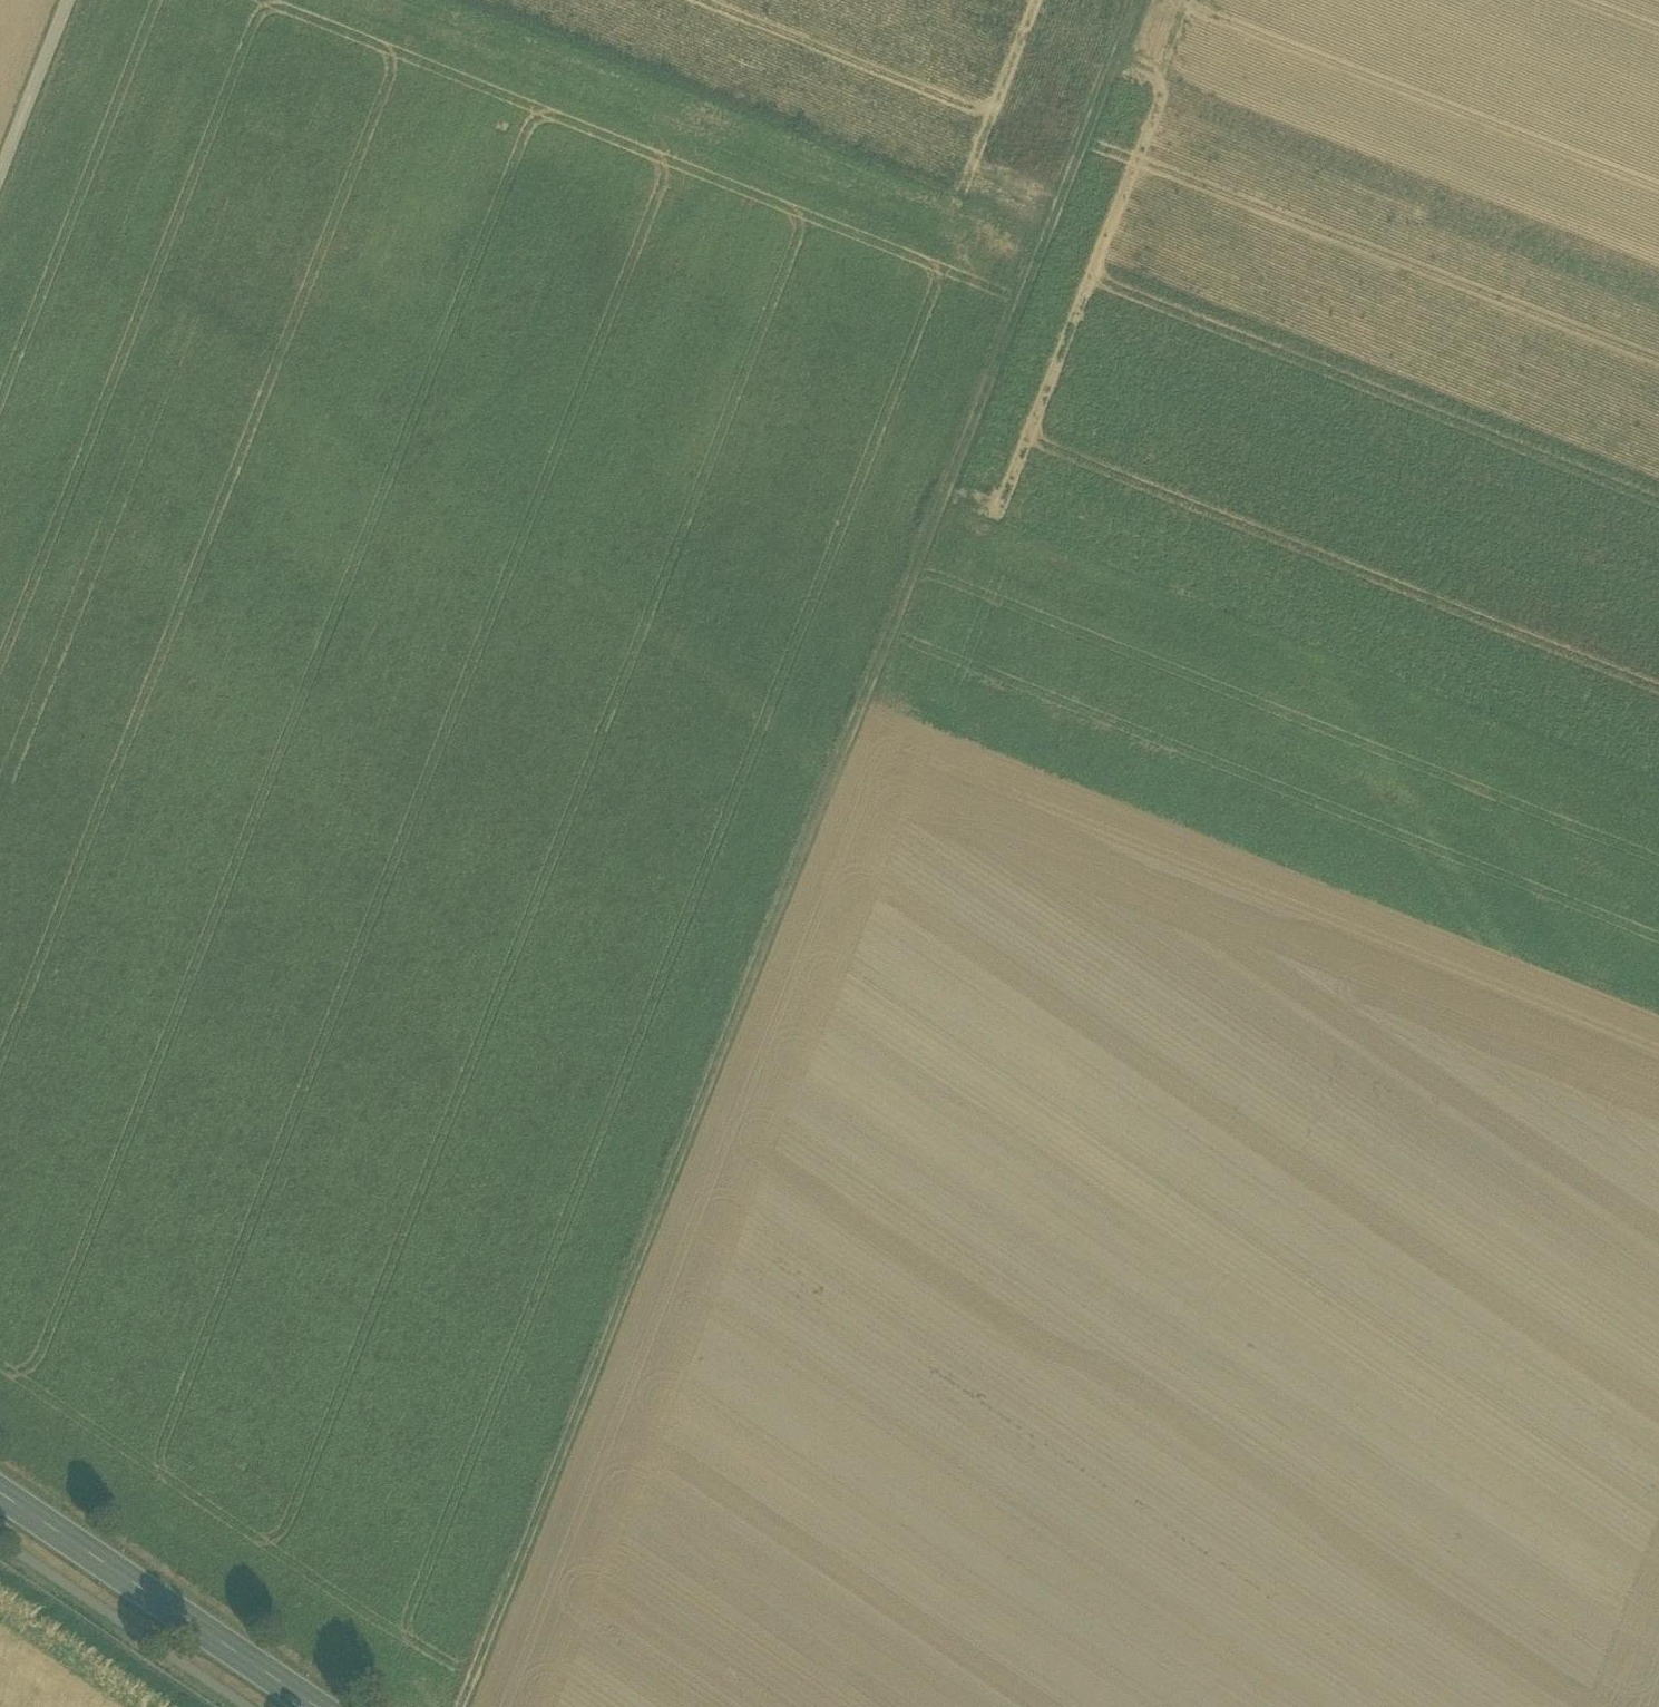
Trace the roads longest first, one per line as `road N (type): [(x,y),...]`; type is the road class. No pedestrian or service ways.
road 1 (track): [(462,1706),(1138,0)]
road 2 (primary): [(0,1498),(307,1706)]
road 3 (track): [(0,173),(69,0)]

